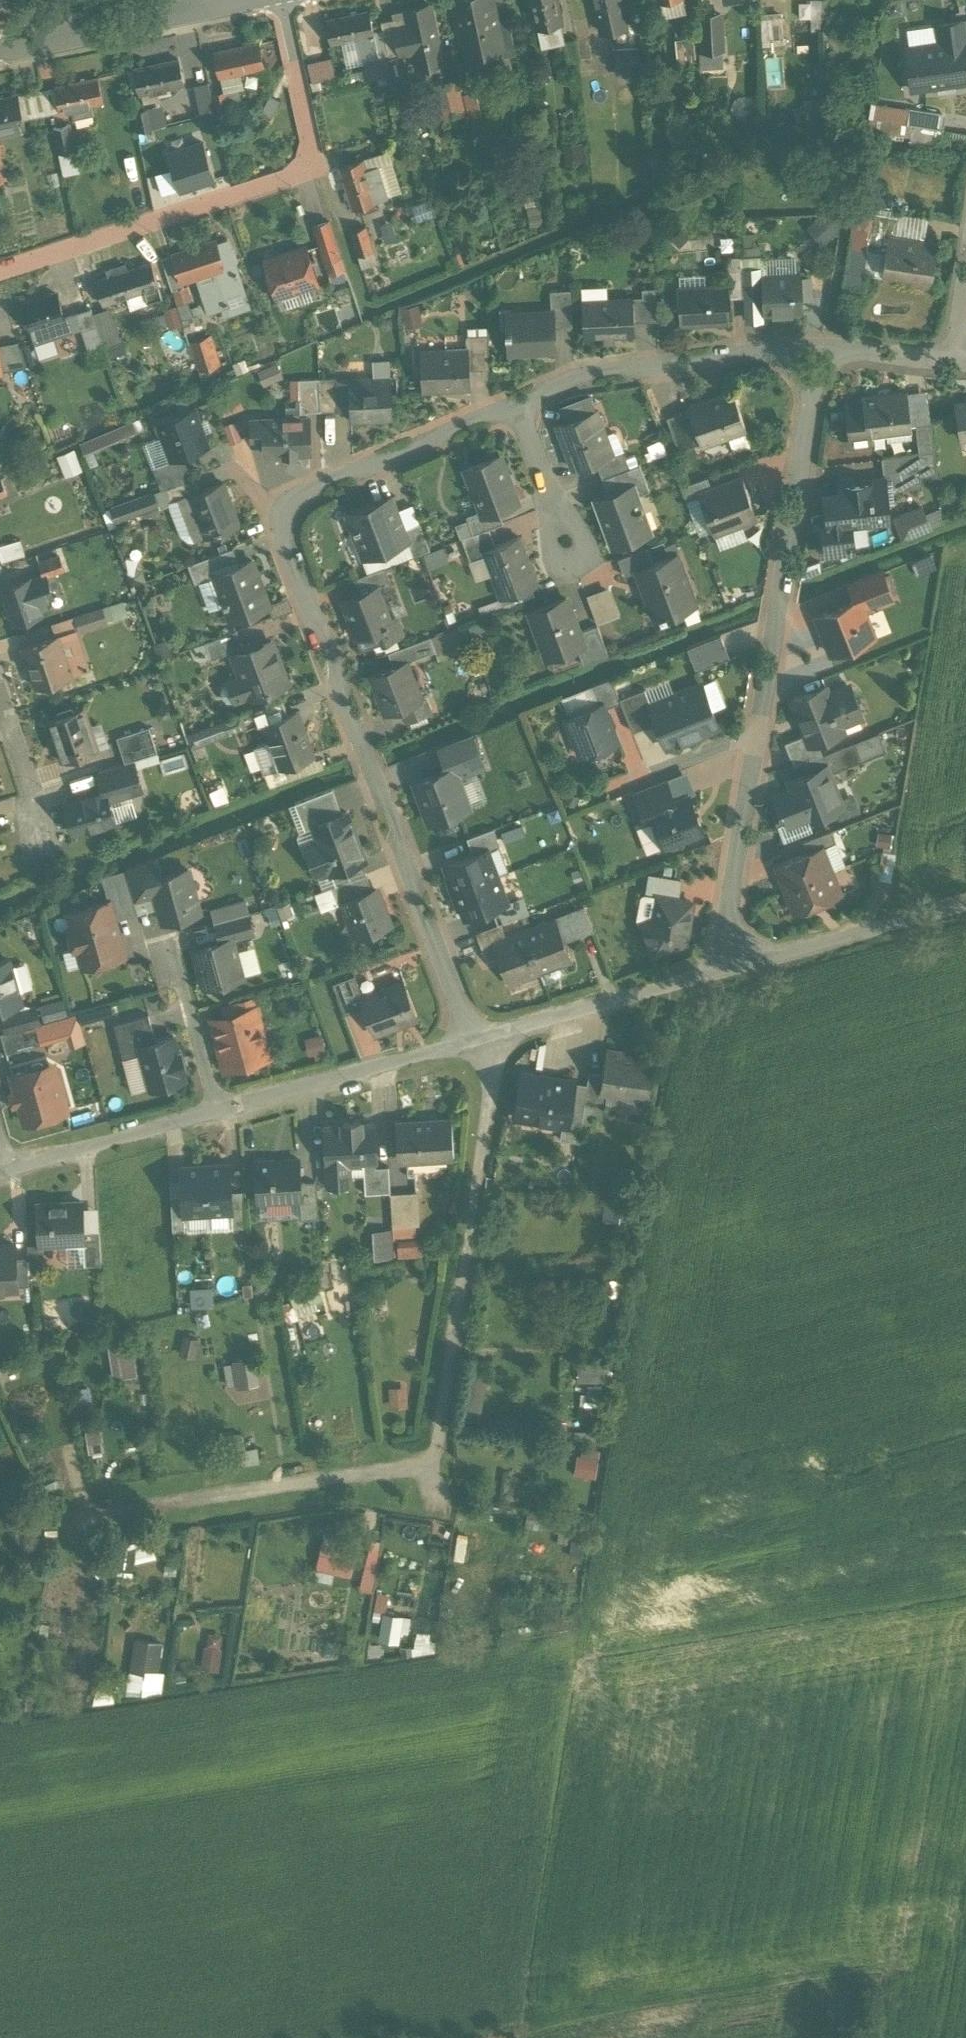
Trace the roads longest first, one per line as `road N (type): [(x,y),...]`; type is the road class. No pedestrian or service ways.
road 1 (residential): [(511,405),(293,496),(284,529),(470,1043)]
road 2 (track): [(470,1043),(487,1084),(484,1132),(432,1448),(409,1469),(64,1520)]
road 3 (residential): [(759,729),(818,349)]
road 4 (residential): [(0,271),(319,166)]
road 5 (residential): [(818,349),(744,351),(582,379),(511,405)]
road 6 (residential): [(470,1043),(721,975)]
road 7 (residential): [(220,1111),(470,1043)]
road 8 (residential): [(721,975),(965,907)]
road 9 (residential): [(721,975),(759,729)]
road 10 (residential): [(0,1171),(220,1111)]
road 11 (tertiary): [(216,0),(0,48)]
road 12 (residential): [(168,943),(220,1111)]
road 13 (residential): [(576,564),(511,405)]
road 14 (residential): [(319,166),(279,0)]
road 15 (residential): [(0,715),(48,867)]
road 16 (residential): [(962,360),(818,349)]

